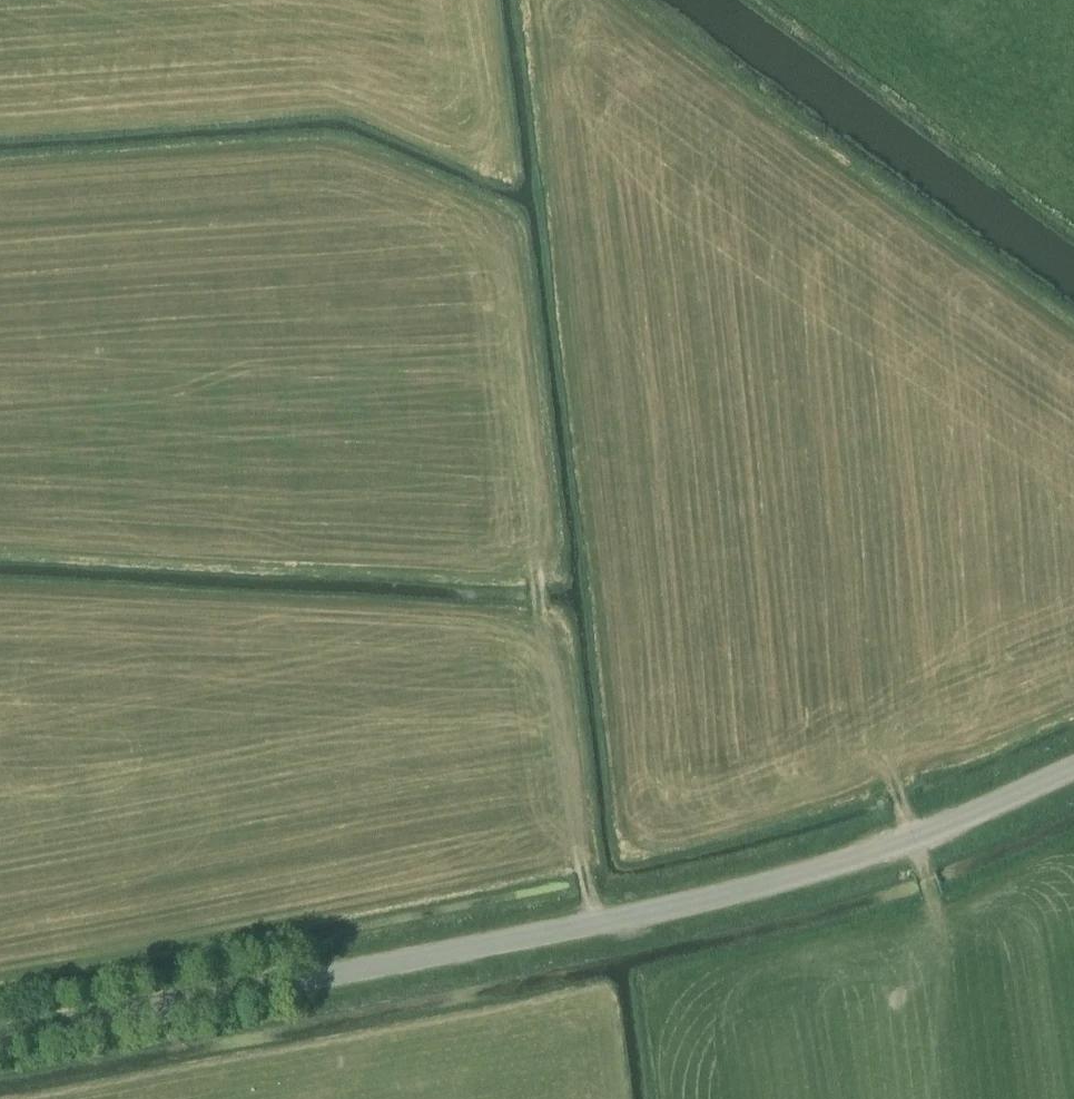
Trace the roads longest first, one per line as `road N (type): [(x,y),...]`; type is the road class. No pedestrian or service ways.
road 1 (unclassified): [(0,1046),(641,922),(898,854),(1073,779)]

